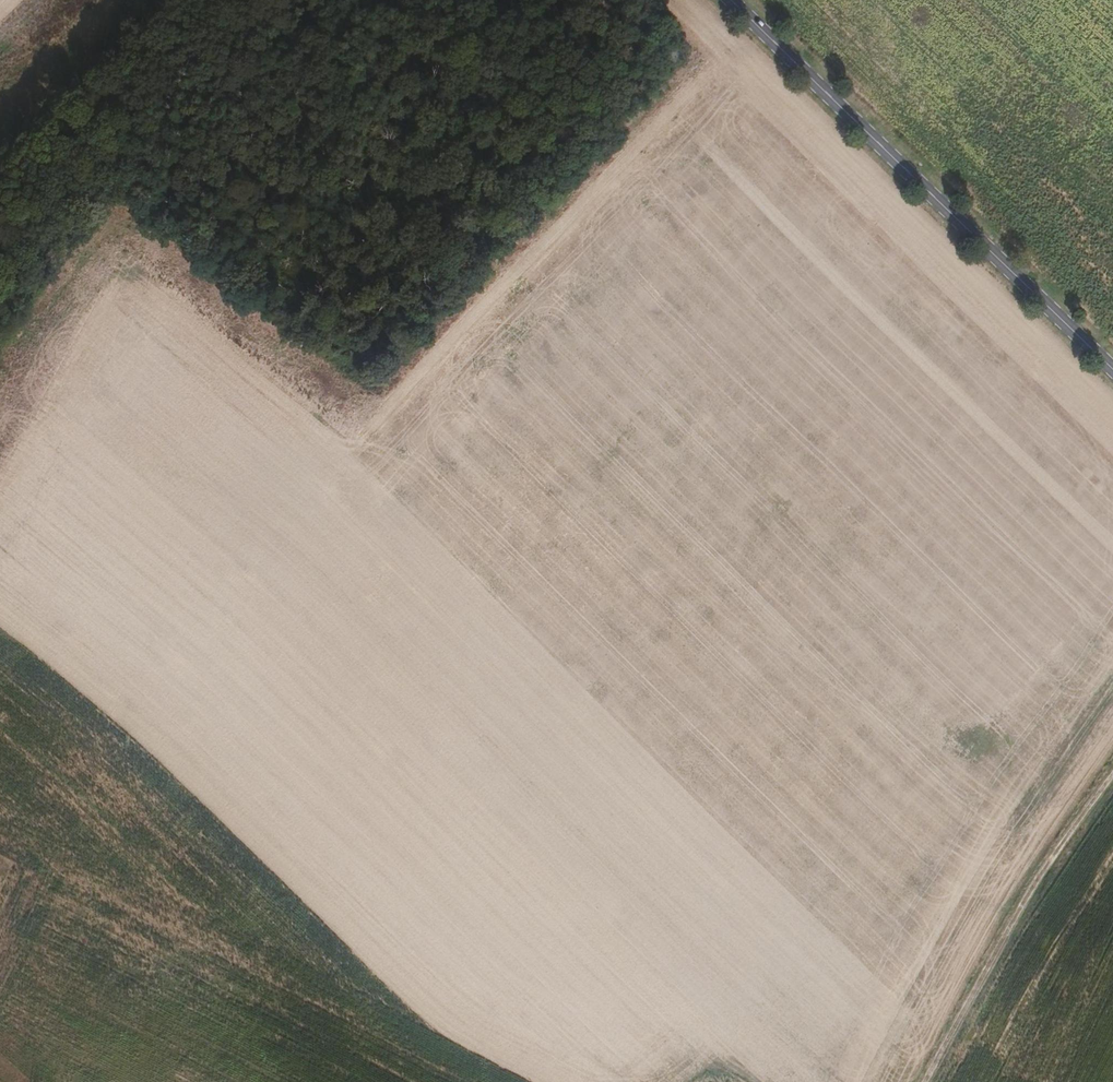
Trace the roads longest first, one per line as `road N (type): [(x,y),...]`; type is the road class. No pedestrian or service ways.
road 1 (secondary): [(733,0),(1112,368)]
road 2 (track): [(1112,780),(1021,909),(927,1081)]

